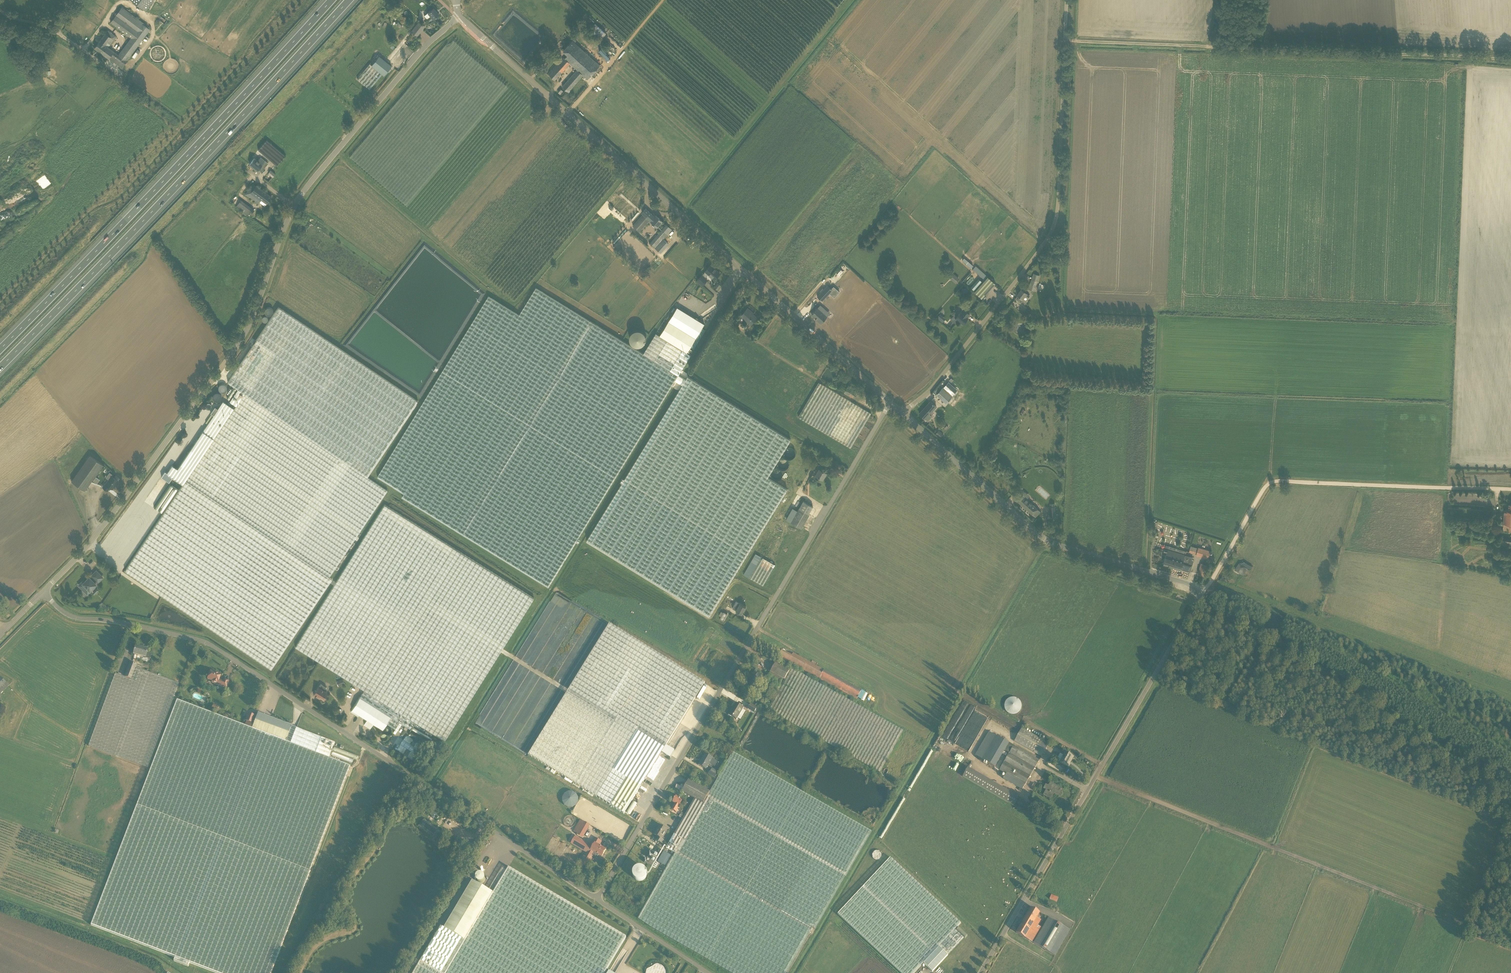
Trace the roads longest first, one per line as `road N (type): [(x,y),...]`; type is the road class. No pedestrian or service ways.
road 1 (unclassified): [(981,972),(1203,591),(1047,540),(903,413)]
road 2 (unclassified): [(600,901),(206,642),(80,618),(43,592)]
road 3 (unclassified): [(600,901),(891,403)]
road 4 (motorway): [(0,367),(349,0)]
road 5 (motorway): [(330,0),(0,348)]
road 6 (unclassified): [(903,413),(1055,230),(1070,0)]
road 7 (unclassified): [(43,592),(100,529),(245,330),(296,206)]
road 8 (track): [(1068,44),(1510,60)]
road 9 (unclassified): [(891,403),(567,113)]
road 10 (track): [(1096,776),(1466,924)]
road 11 (track): [(1510,489),(1270,482),(1203,591)]
road 12 (track): [(1199,600),(1510,791)]
road 13 (unclassified): [(296,206),(458,18)]
road 14 (unclassified): [(567,113),(663,0)]
road 15 (unclassified): [(567,113),(458,18)]
road 16 (unclassified): [(132,85),(54,30),(73,0)]
road 17 (unclassified): [(709,972),(600,901)]

